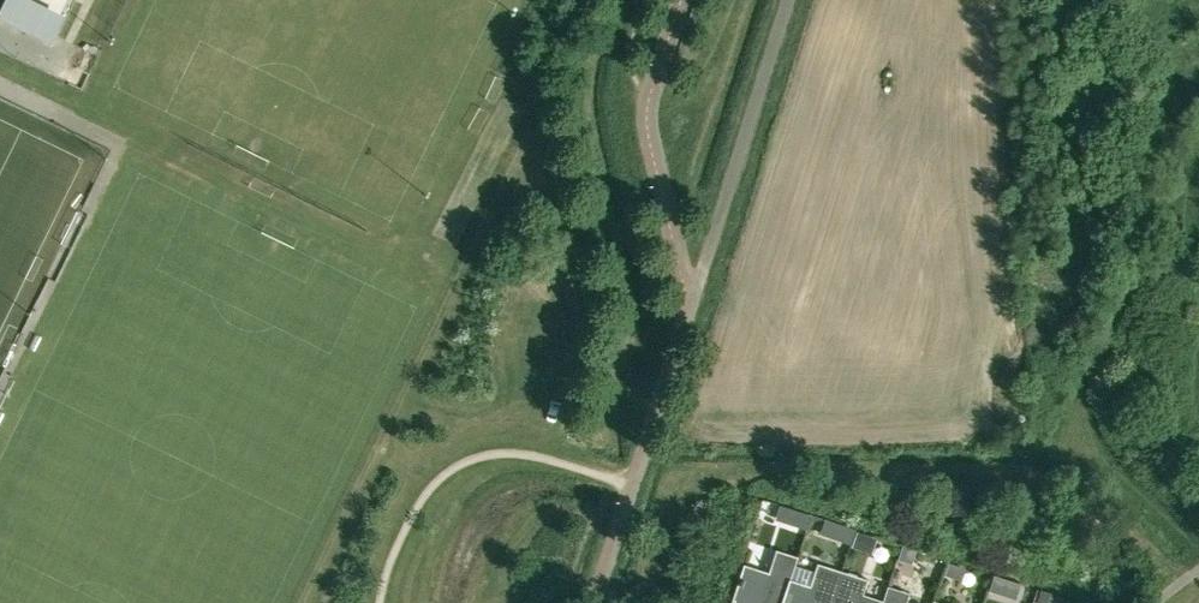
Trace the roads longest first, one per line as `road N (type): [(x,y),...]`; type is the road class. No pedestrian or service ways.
road 1 (unclassified): [(593,602),(785,0)]

